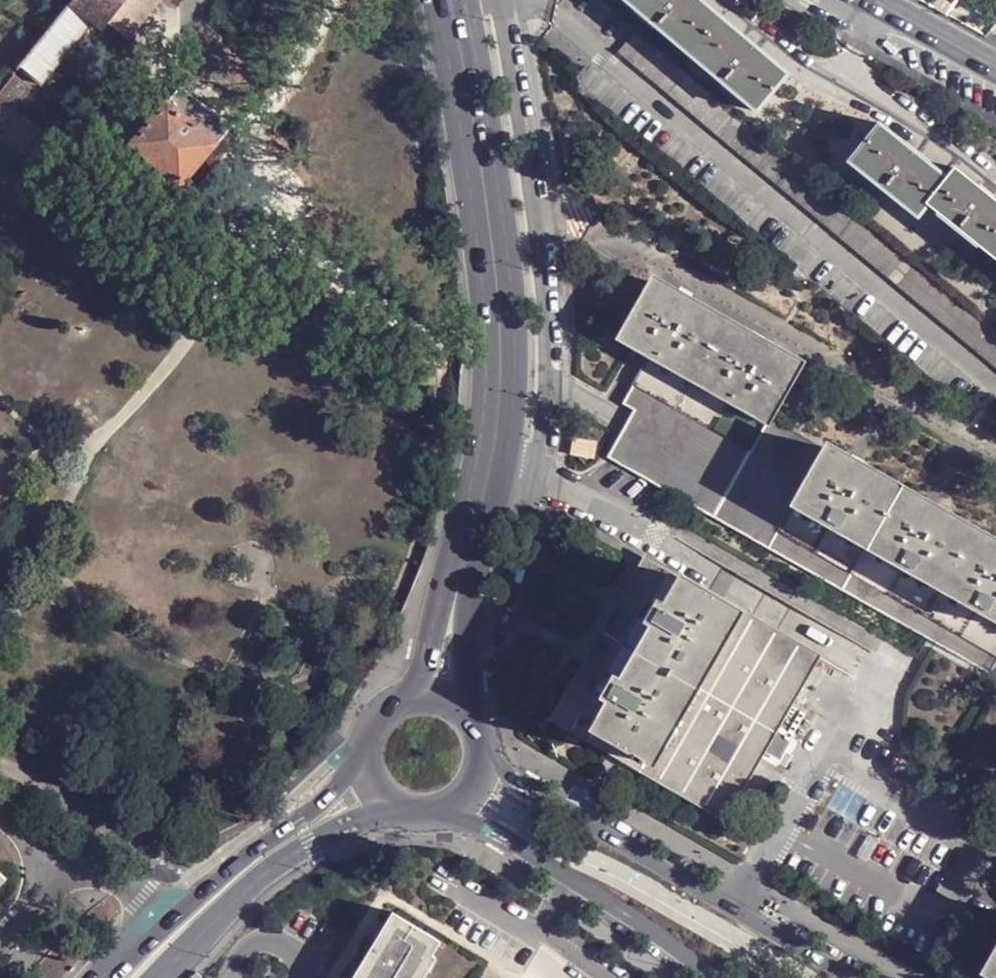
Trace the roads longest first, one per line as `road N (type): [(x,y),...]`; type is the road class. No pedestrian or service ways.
road 1 (tertiary): [(451,0),(489,215),(502,363),(494,457),(464,560)]
road 2 (residential): [(854,977),(518,781),(486,751)]
road 3 (tertiary): [(361,741),(347,779),(326,802),(161,921),(104,977)]
road 4 (residential): [(444,814),(547,866),(712,977)]
road 5 (tertiary): [(160,977),(298,852),(376,819),(405,815)]
road 6 (tertiary): [(464,560),(444,590),(418,677),(387,702)]
road 7 (tertiary): [(470,713),(473,593),(464,560)]
road 8 (tertiary): [(995,70),(880,5)]

